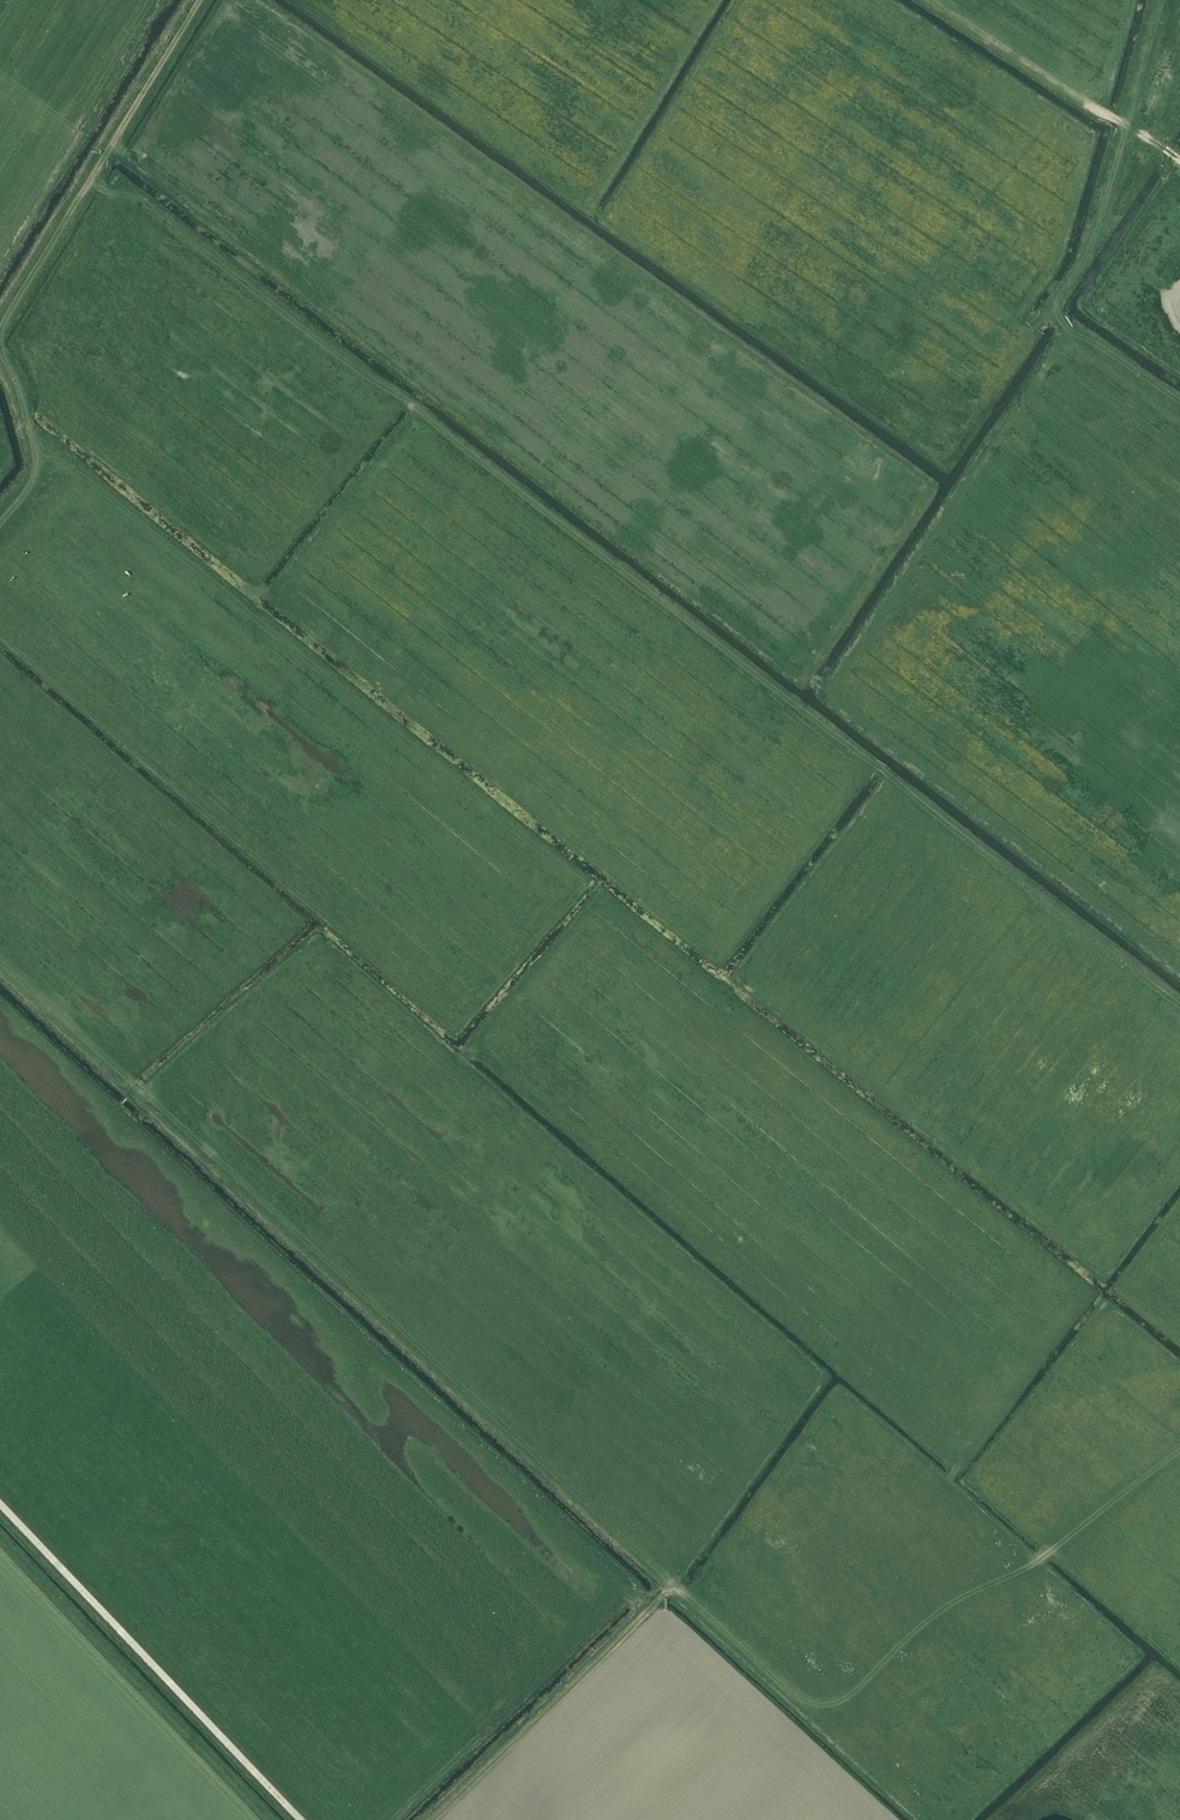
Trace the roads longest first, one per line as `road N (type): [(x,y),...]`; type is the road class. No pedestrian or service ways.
road 1 (track): [(0,1504),(301,1819)]
road 2 (track): [(200,0),(0,322)]
road 3 (track): [(0,357),(28,430),(30,471),(0,518)]

